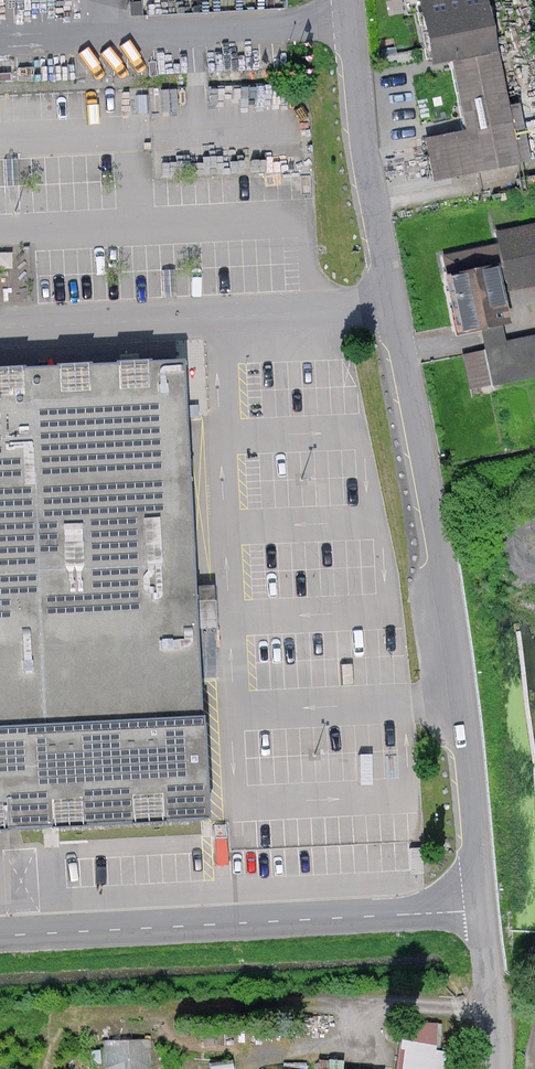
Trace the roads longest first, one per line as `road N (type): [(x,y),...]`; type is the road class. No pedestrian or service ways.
road 1 (residential): [(350,0),(360,143),(459,662),(485,913)]
road 2 (residential): [(485,913),(0,937)]
road 3 (residential): [(499,1068),(485,913)]

